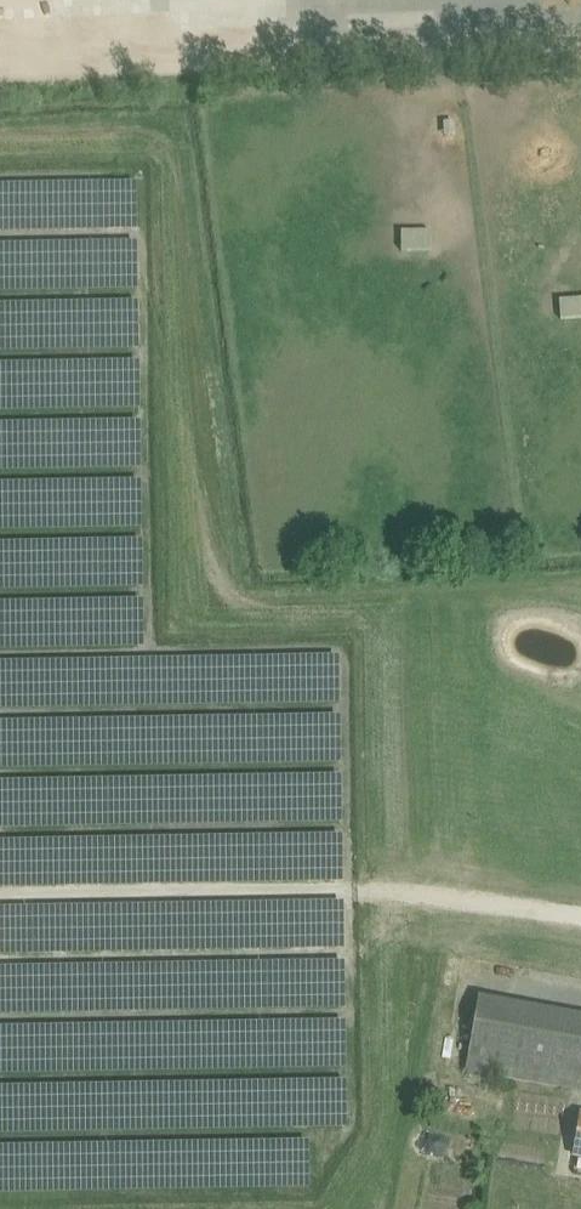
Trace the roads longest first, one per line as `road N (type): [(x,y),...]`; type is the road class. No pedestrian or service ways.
road 1 (track): [(0,899),(411,891),(580,919)]

